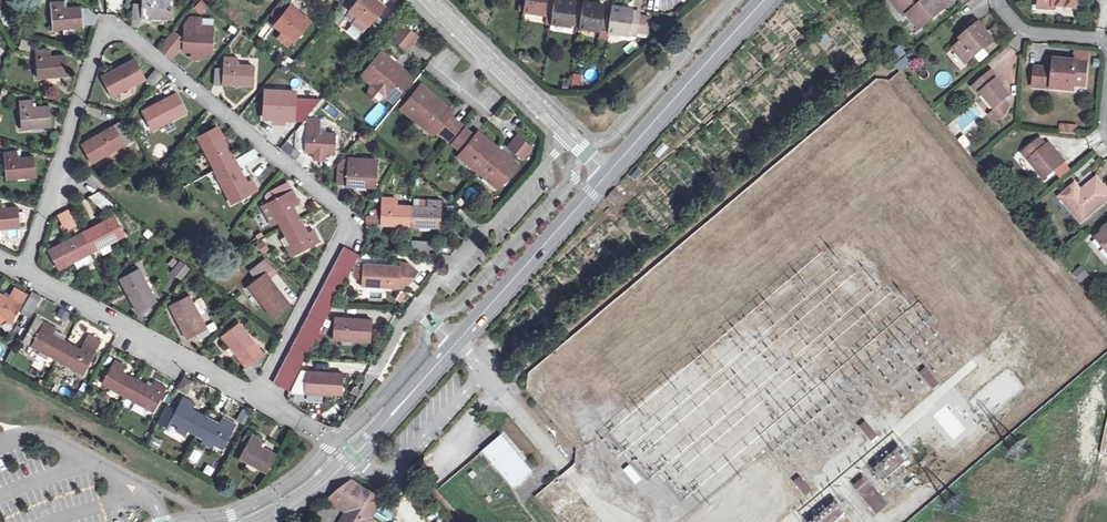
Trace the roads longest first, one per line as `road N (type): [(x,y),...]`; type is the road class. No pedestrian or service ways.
road 1 (residential): [(25,267),(106,27),(121,27),(342,209),(348,224),(257,397)]
road 2 (secondary): [(401,405),(608,173)]
road 3 (residential): [(257,397),(25,267)]
road 4 (residential): [(608,173),(429,0)]
road 5 (secondary): [(608,173),(766,0)]
road 6 (secondary): [(278,521),(339,479),(401,405)]
road 7 (secondary): [(401,405),(310,489),(274,511)]
road 8 (residential): [(1001,0),(1029,33),(1106,42)]

